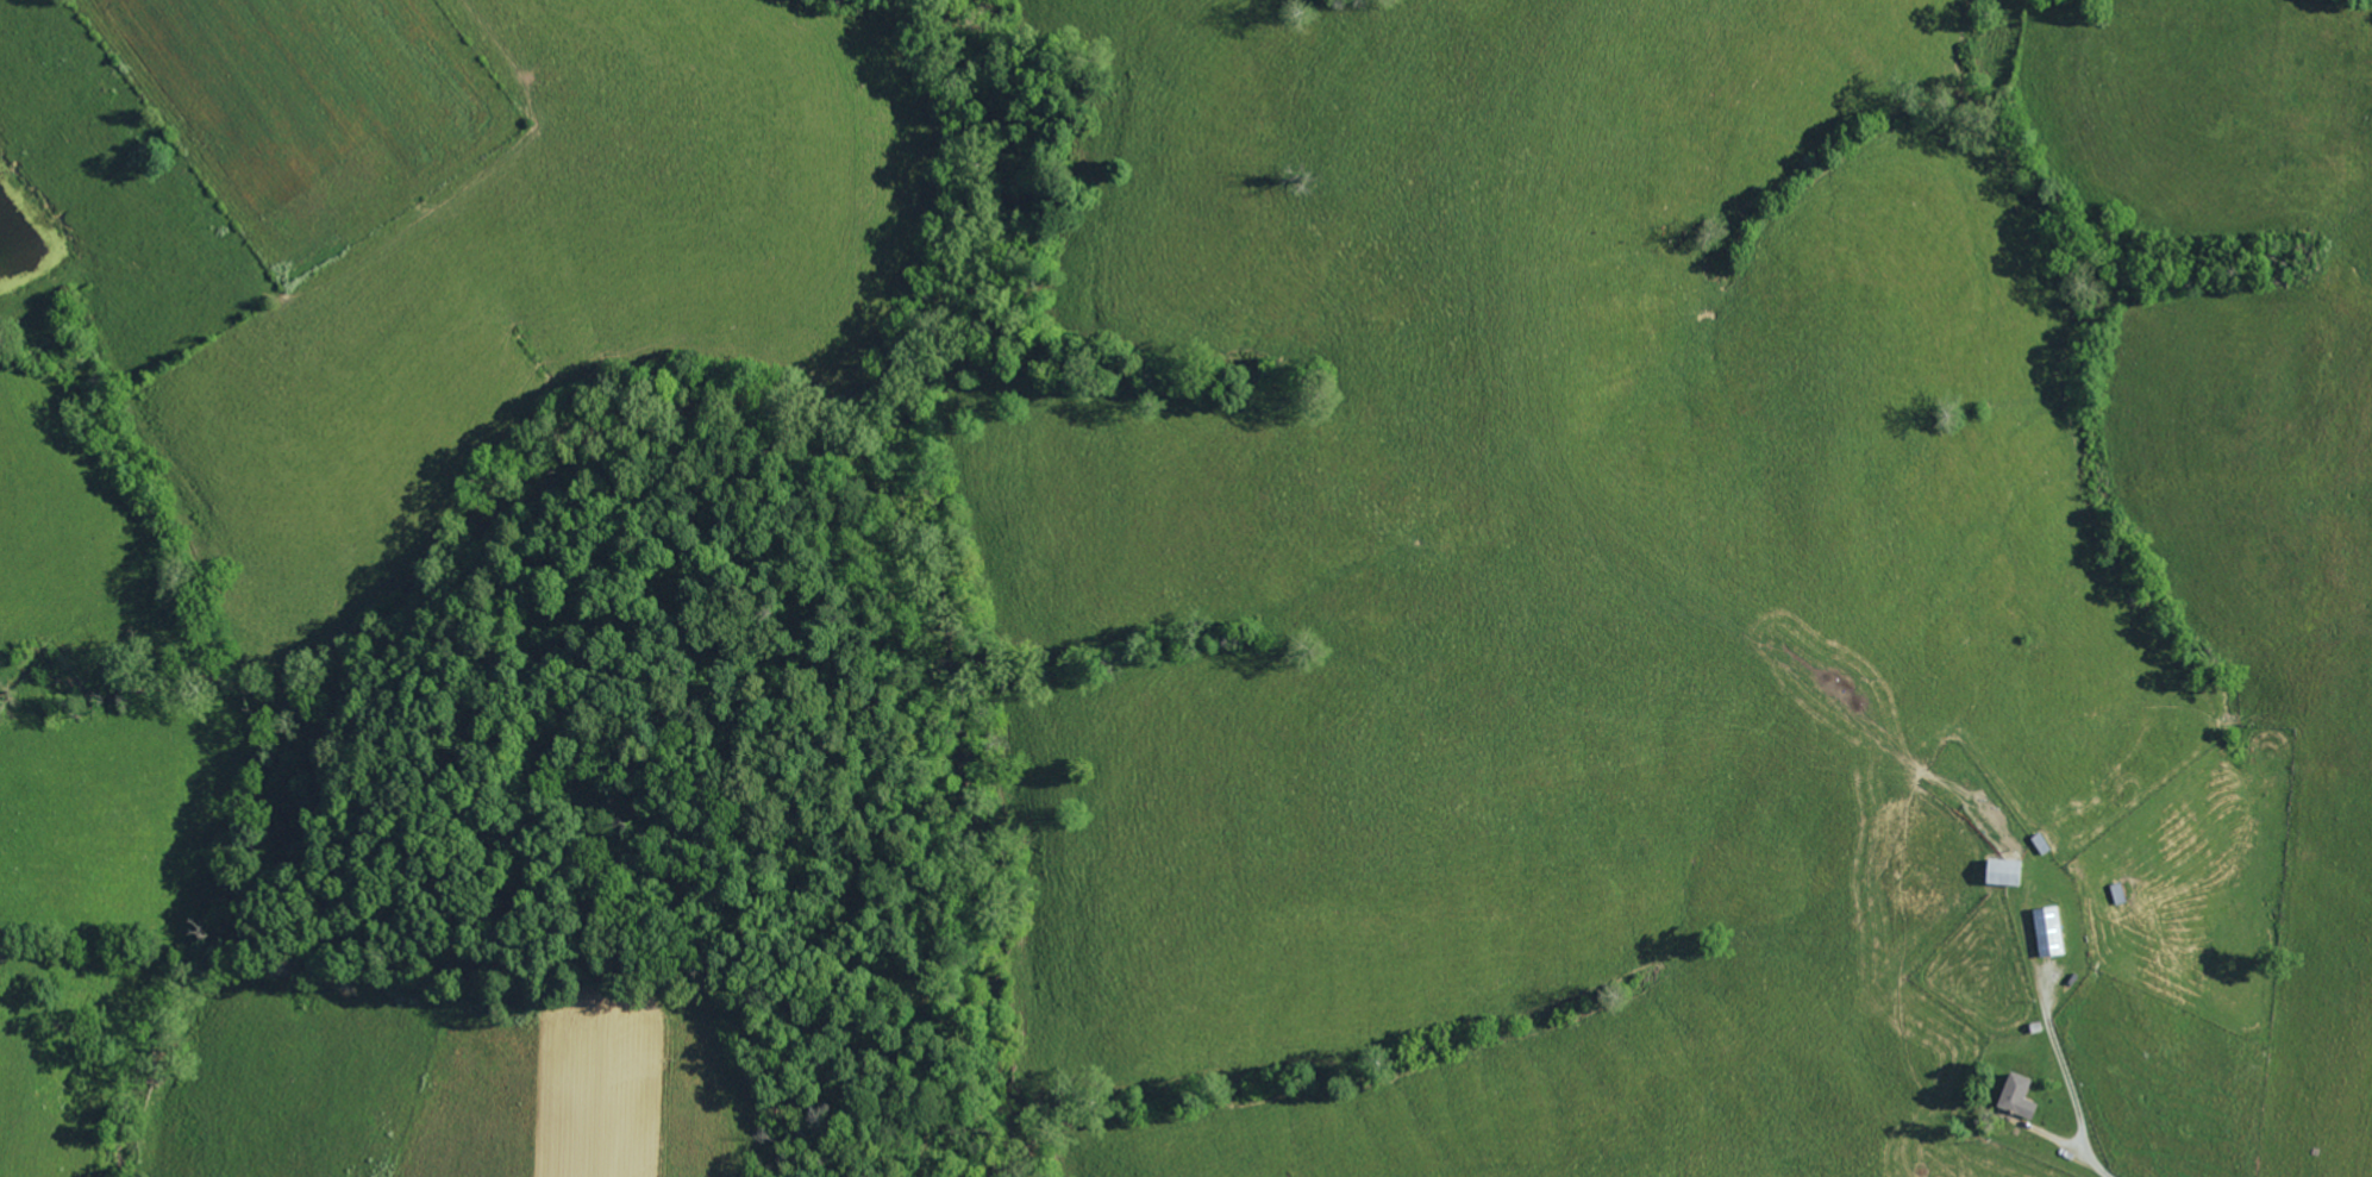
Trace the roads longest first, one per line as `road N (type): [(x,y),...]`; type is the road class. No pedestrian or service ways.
road 1 (residential): [(2117,1176),(2078,1147),(2046,1033),(2047,900),(2030,800),(1999,775),(1923,744)]

